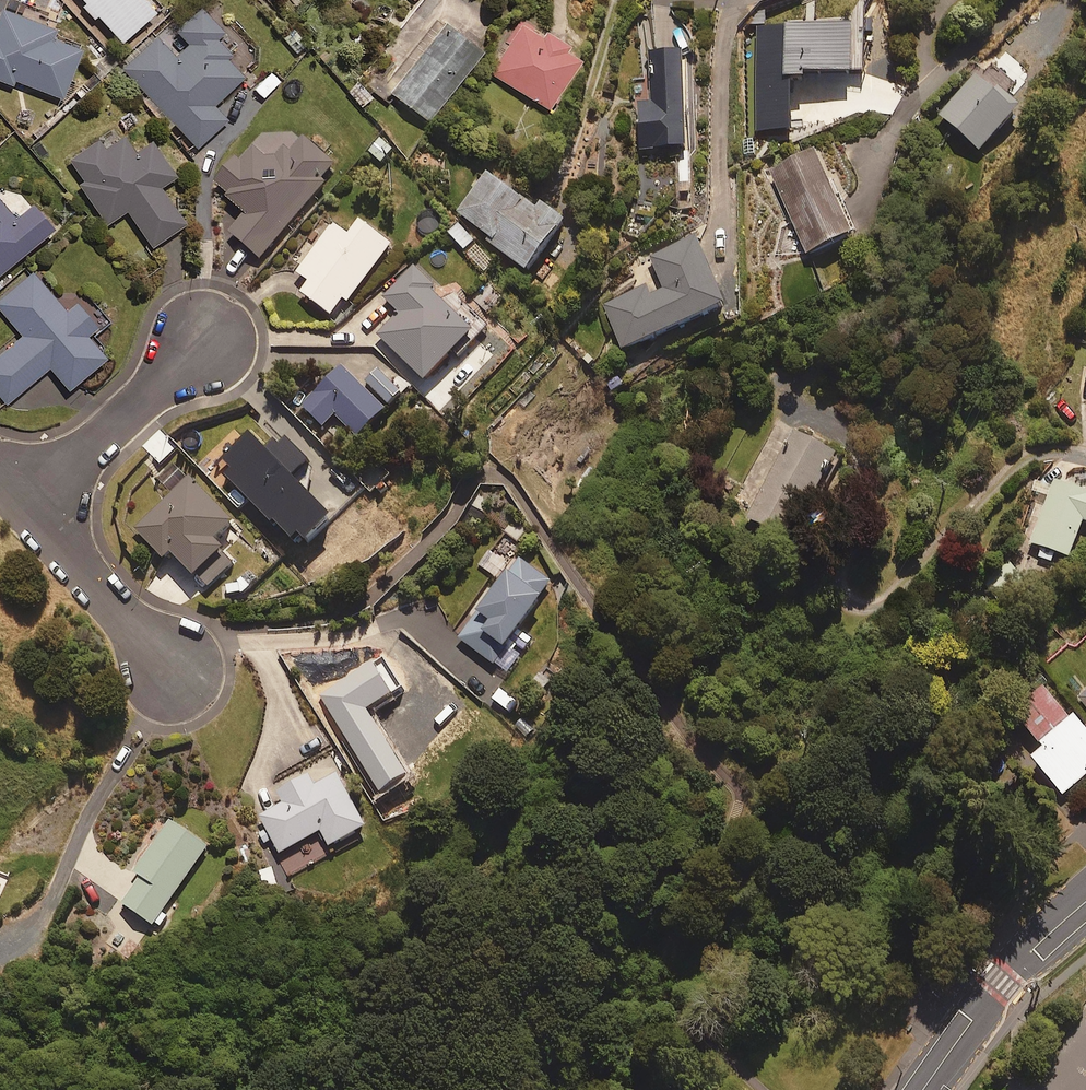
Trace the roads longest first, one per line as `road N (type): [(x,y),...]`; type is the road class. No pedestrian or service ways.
road 1 (tertiary): [(913,1089),(996,979),(1085,902)]
road 2 (residential): [(206,335),(21,508)]
road 3 (residential): [(21,508),(173,674)]

